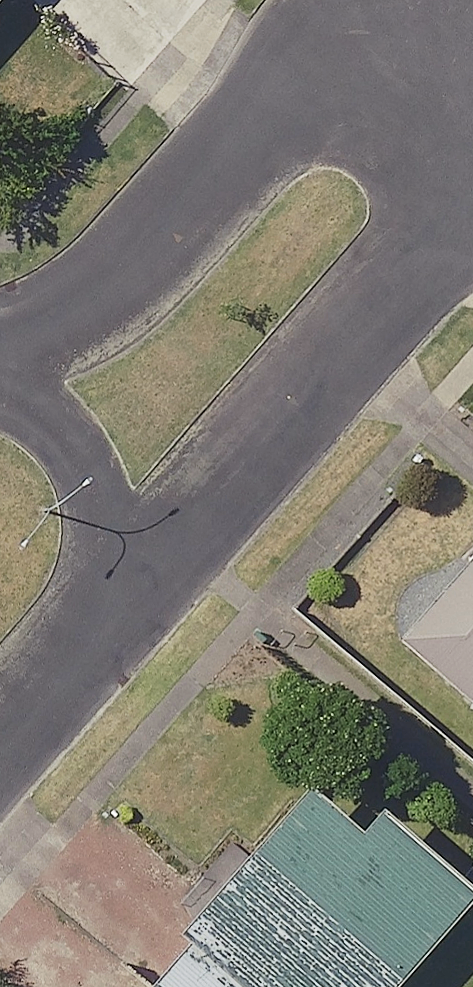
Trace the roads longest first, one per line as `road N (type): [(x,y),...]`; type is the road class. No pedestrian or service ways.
road 1 (residential): [(0,337),(83,320),(357,23),(434,18),(472,47)]
road 2 (residential): [(472,223),(132,599)]
road 3 (residential): [(0,381),(20,390),(76,454),(132,599)]
road 4 (residential): [(132,599),(0,747)]

